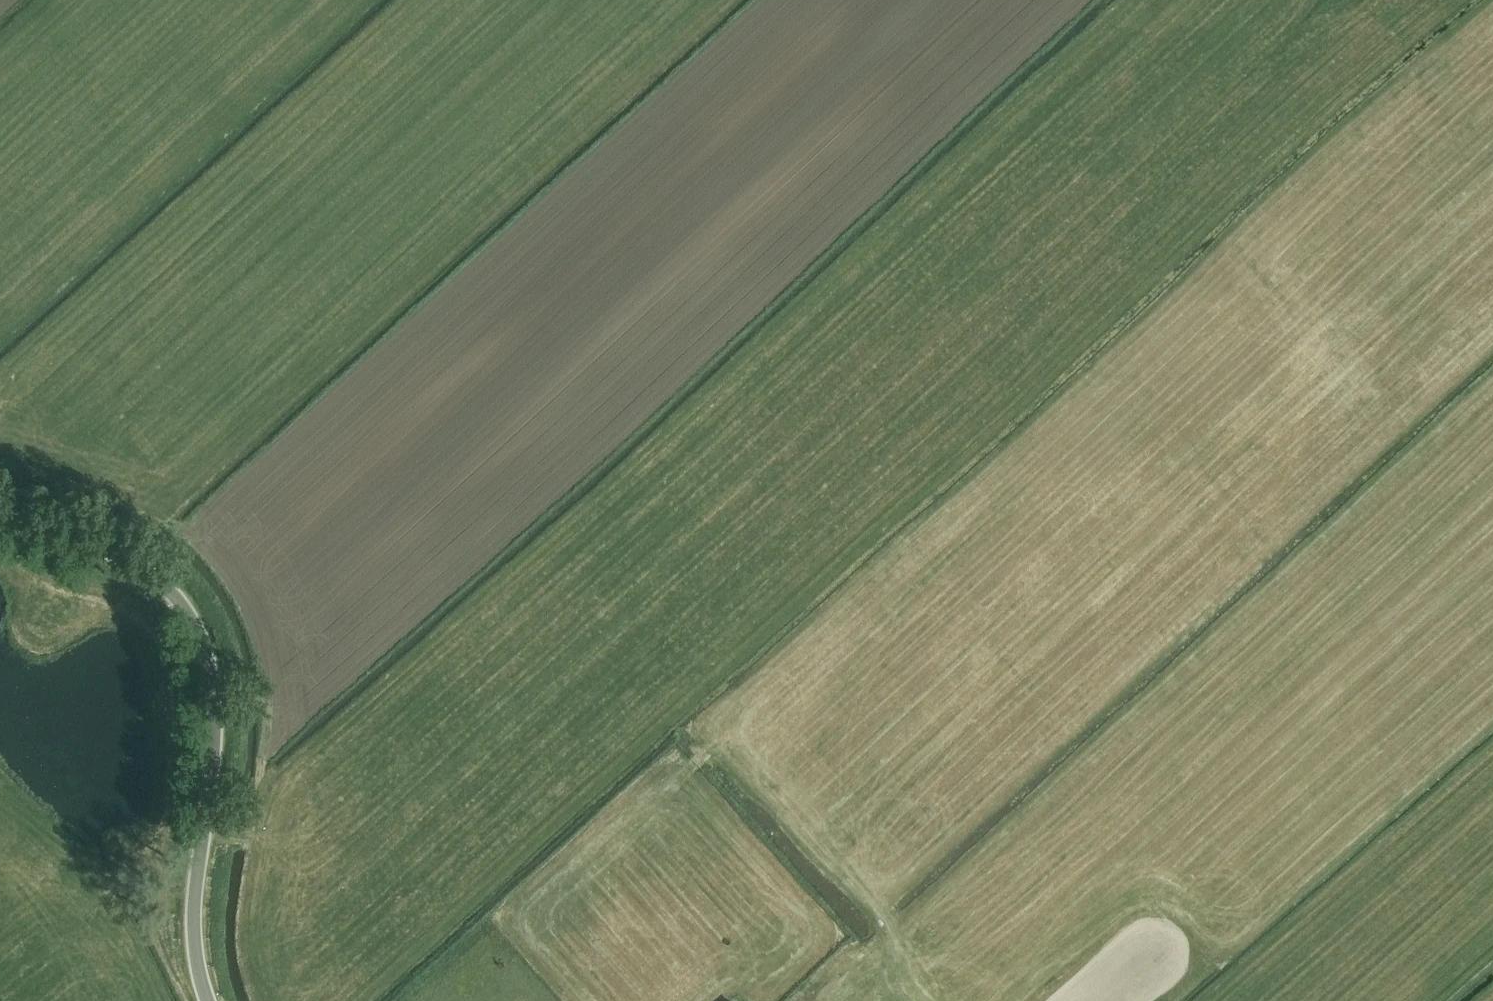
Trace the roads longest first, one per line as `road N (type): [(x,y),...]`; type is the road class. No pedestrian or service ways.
road 1 (tertiary): [(206,1000),(193,937),(214,739),(216,669),(206,637),(183,601),(147,572),(0,516)]

